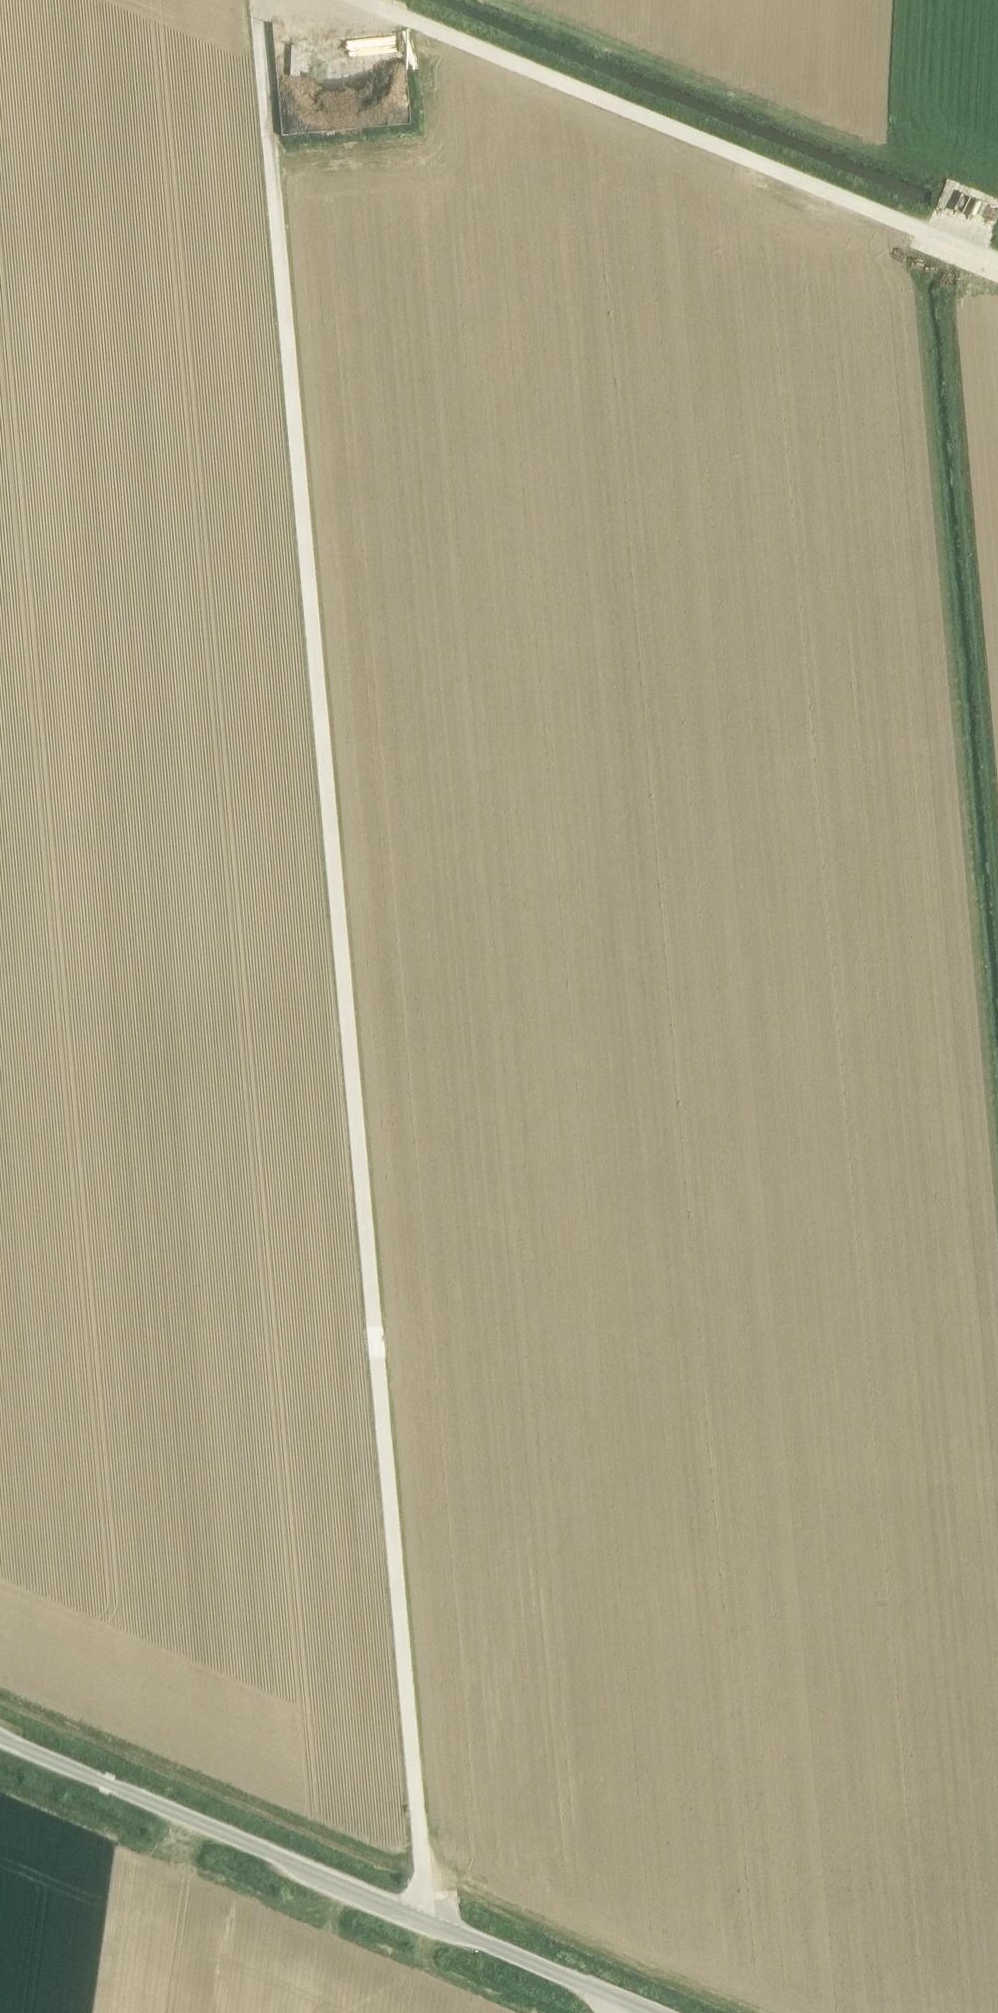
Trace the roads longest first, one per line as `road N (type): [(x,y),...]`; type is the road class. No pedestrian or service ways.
road 1 (unclassified): [(656,2012),(0,1730)]

